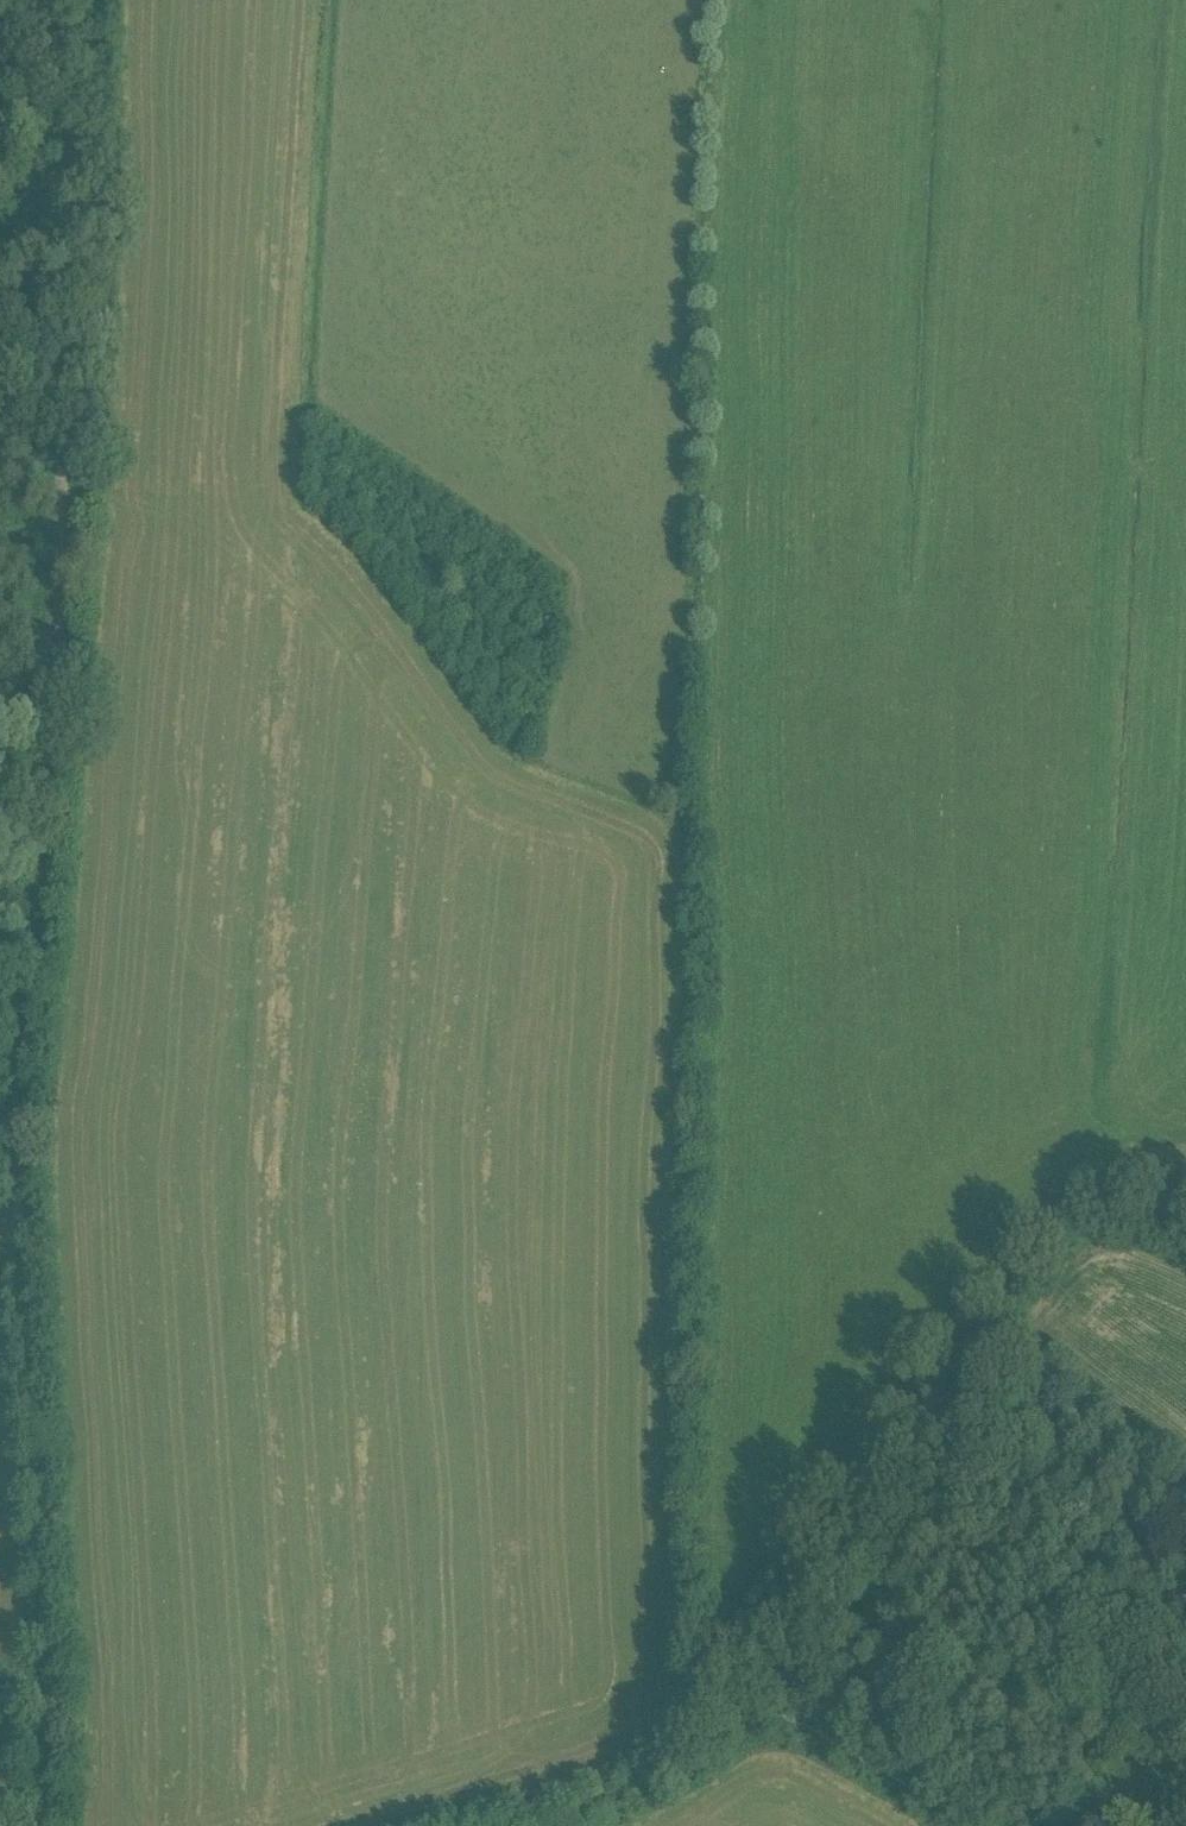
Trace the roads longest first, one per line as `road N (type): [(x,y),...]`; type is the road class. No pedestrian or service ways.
road 1 (track): [(56,1825),(24,1057),(75,379),(75,191),(62,94),(36,0)]

